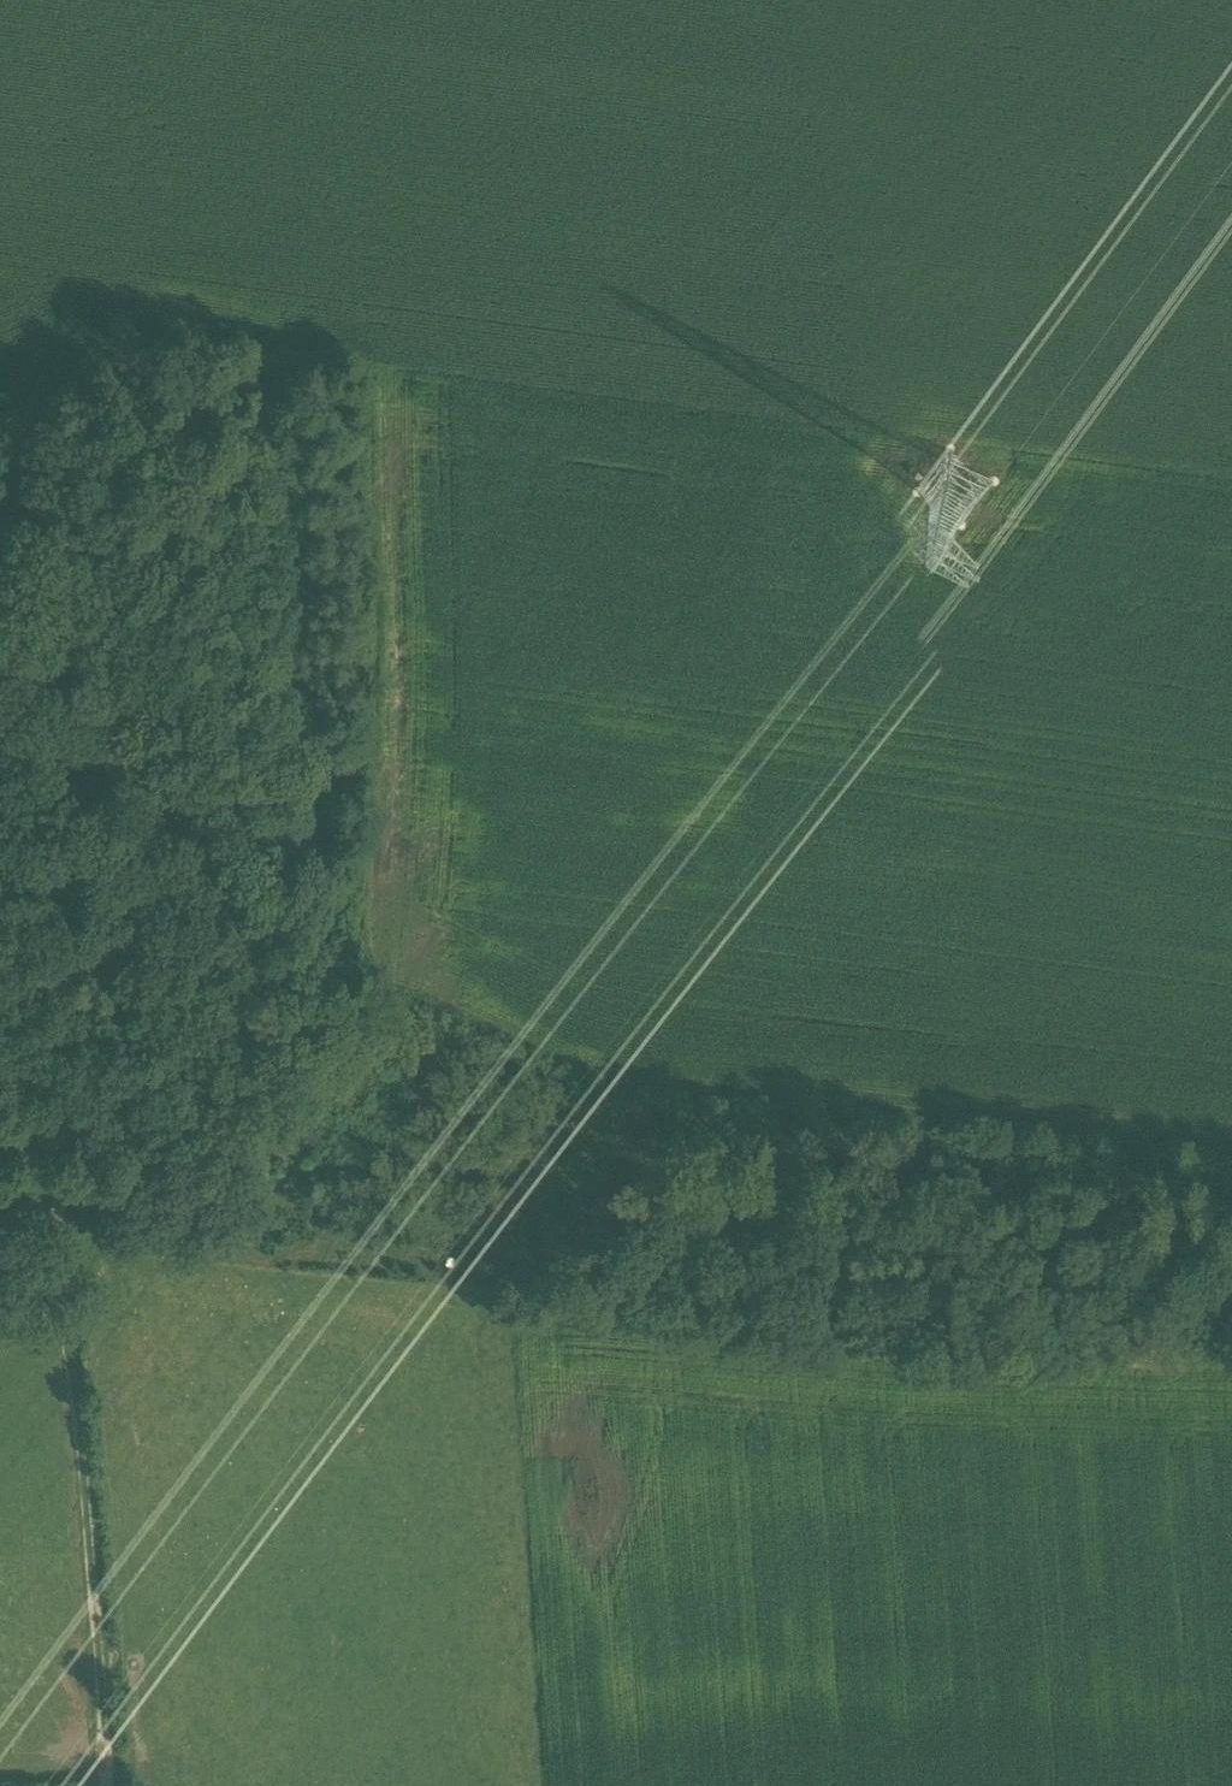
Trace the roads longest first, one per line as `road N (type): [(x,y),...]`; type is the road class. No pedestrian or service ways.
road 1 (track): [(110,1785),(61,1255),(62,903),(0,833)]

